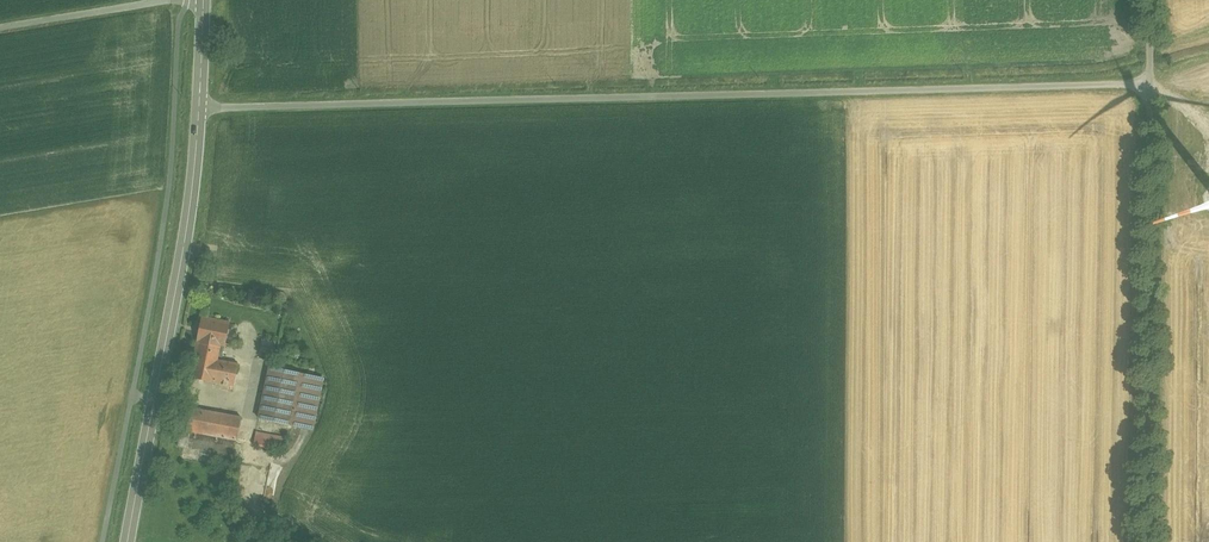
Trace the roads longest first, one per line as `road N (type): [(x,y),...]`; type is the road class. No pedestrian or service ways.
road 1 (track): [(1154,84),(203,112)]
road 2 (secondary): [(206,0),(190,237),(131,541)]
road 3 (unclassified): [(1150,541),(1152,0)]
road 4 (unclassified): [(0,33),(203,0)]

